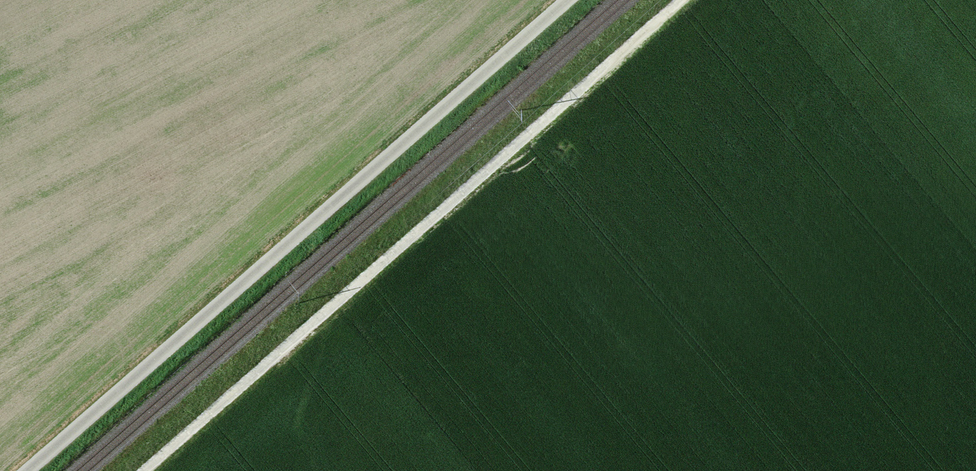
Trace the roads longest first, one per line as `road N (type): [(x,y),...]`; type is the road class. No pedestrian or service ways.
road 1 (track): [(568,0),(28,470)]
road 2 (track): [(680,0),(142,470)]

